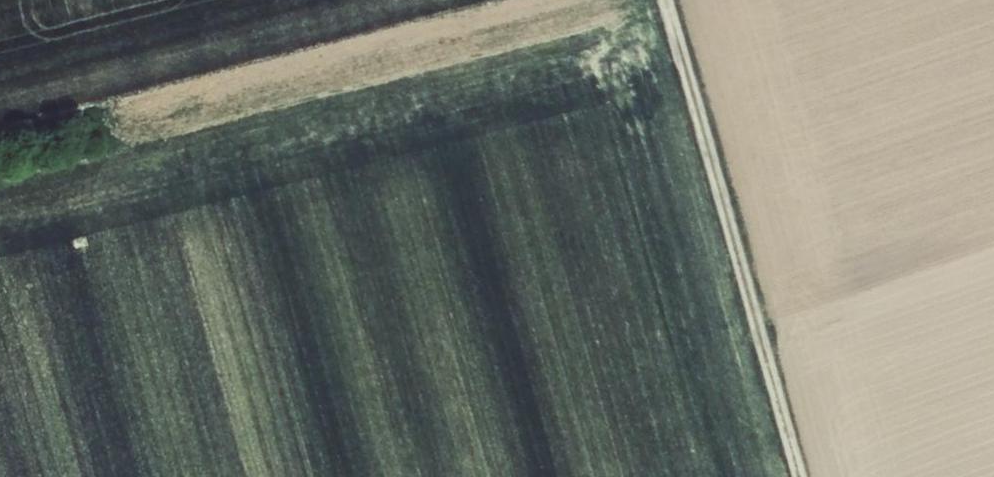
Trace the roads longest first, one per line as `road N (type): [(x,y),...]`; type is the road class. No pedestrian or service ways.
road 1 (track): [(801,476),(666,0)]

